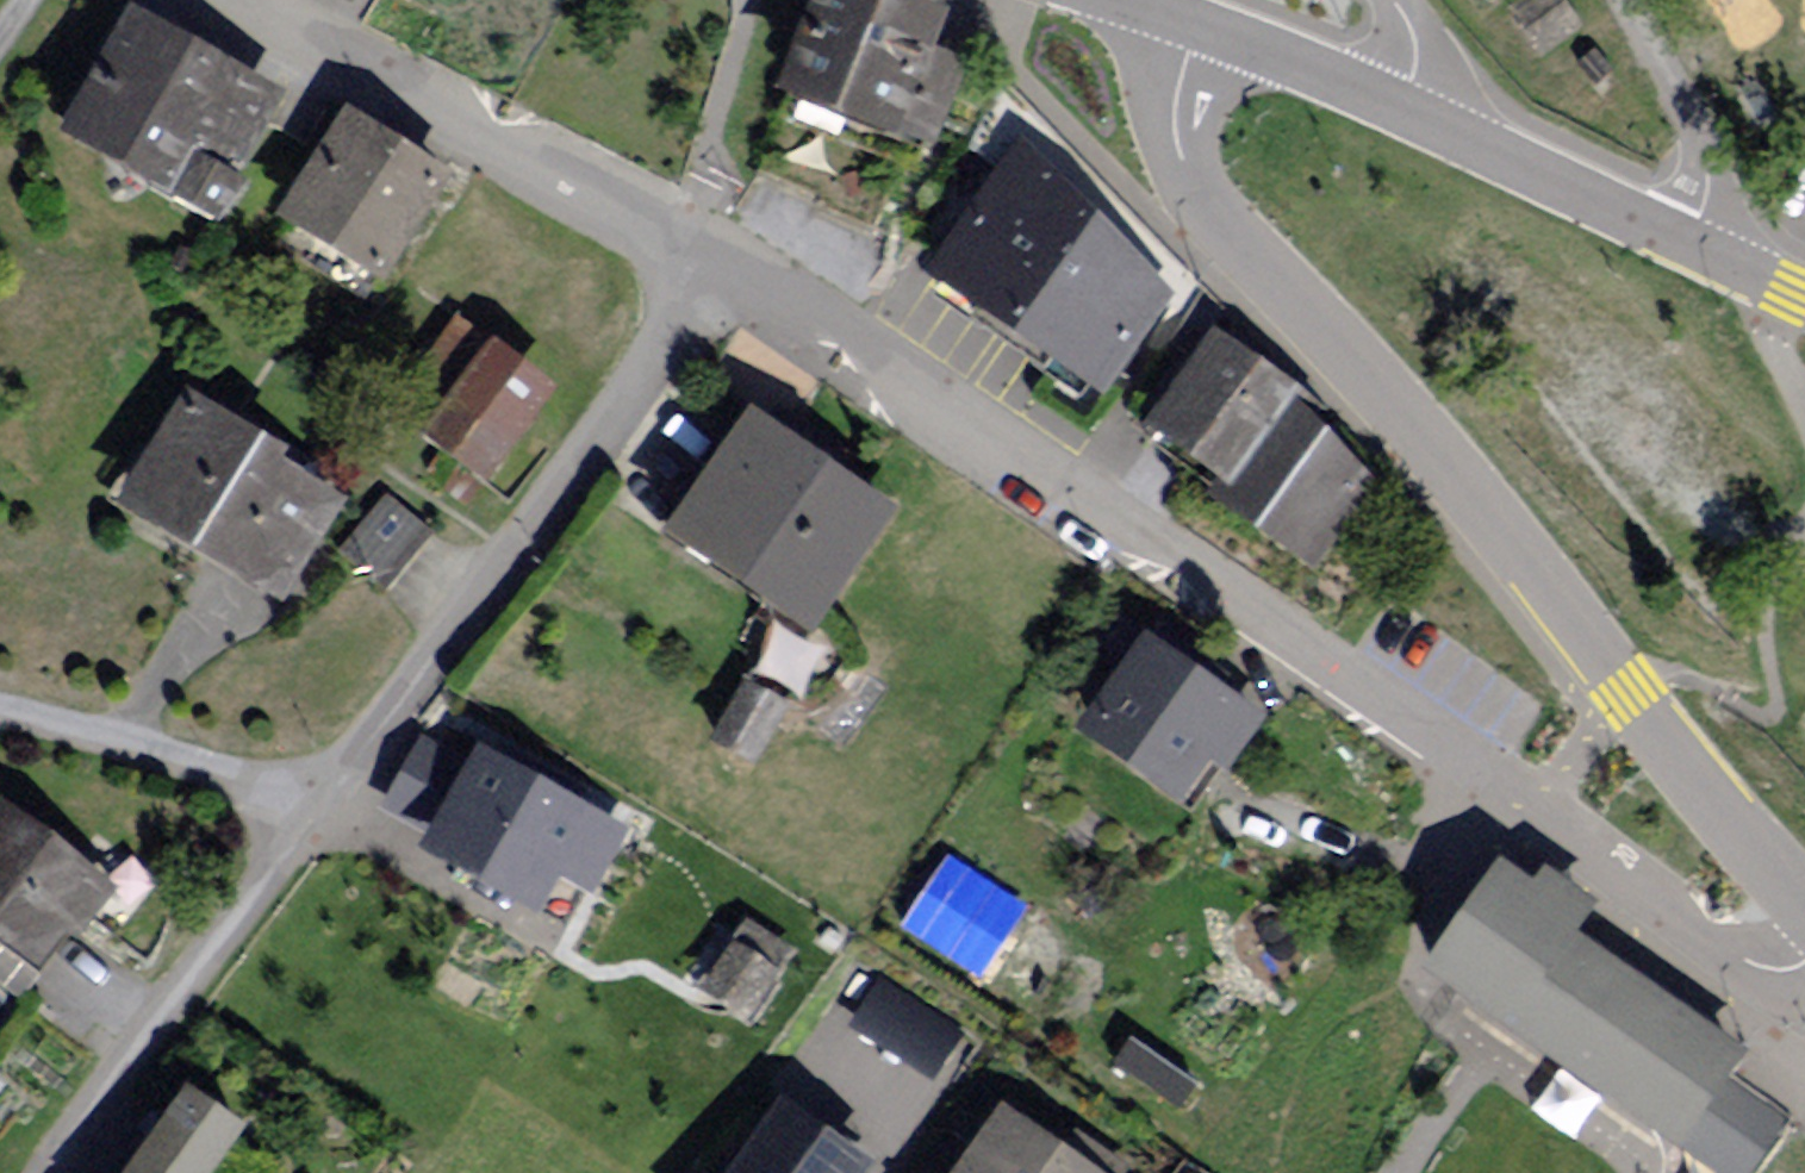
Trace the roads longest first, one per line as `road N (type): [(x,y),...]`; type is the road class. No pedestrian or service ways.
road 1 (residential): [(700,261),(1653,918),(1804,988)]
road 2 (tertiary): [(1804,926),(1372,401),(1188,209),(1168,146),(1181,21)]
road 3 (residential): [(700,261),(513,548),(314,801)]
road 4 (residential): [(227,0),(700,261)]
road 5 (residential): [(314,801),(51,1172)]
road 6 (tertiary): [(1181,21),(1495,154)]
road 7 (residential): [(0,714),(314,801)]
road 8 (residential): [(1622,0),(1765,278)]
road 9 (tertiary): [(1495,154),(1765,278)]
road 10 (residential): [(1375,0),(1495,154)]

